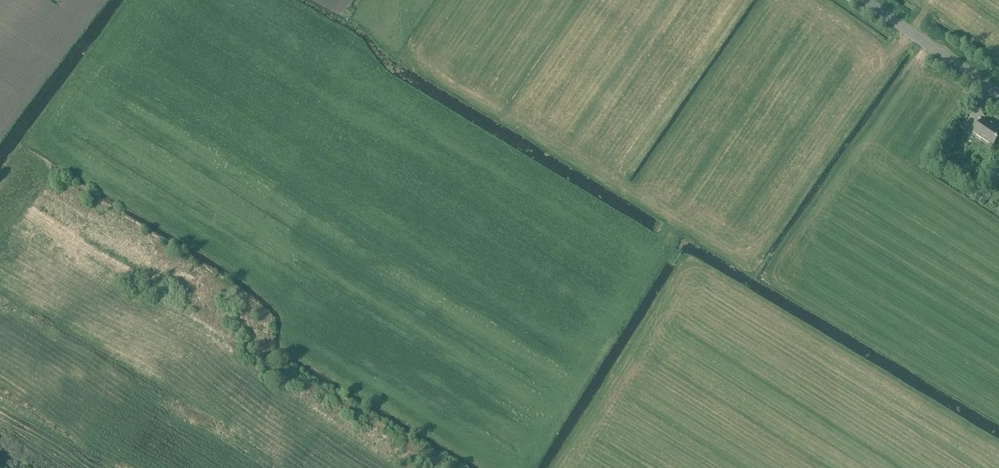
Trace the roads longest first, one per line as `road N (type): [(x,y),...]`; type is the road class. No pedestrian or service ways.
road 1 (unclassified): [(998,96),(862,0)]

